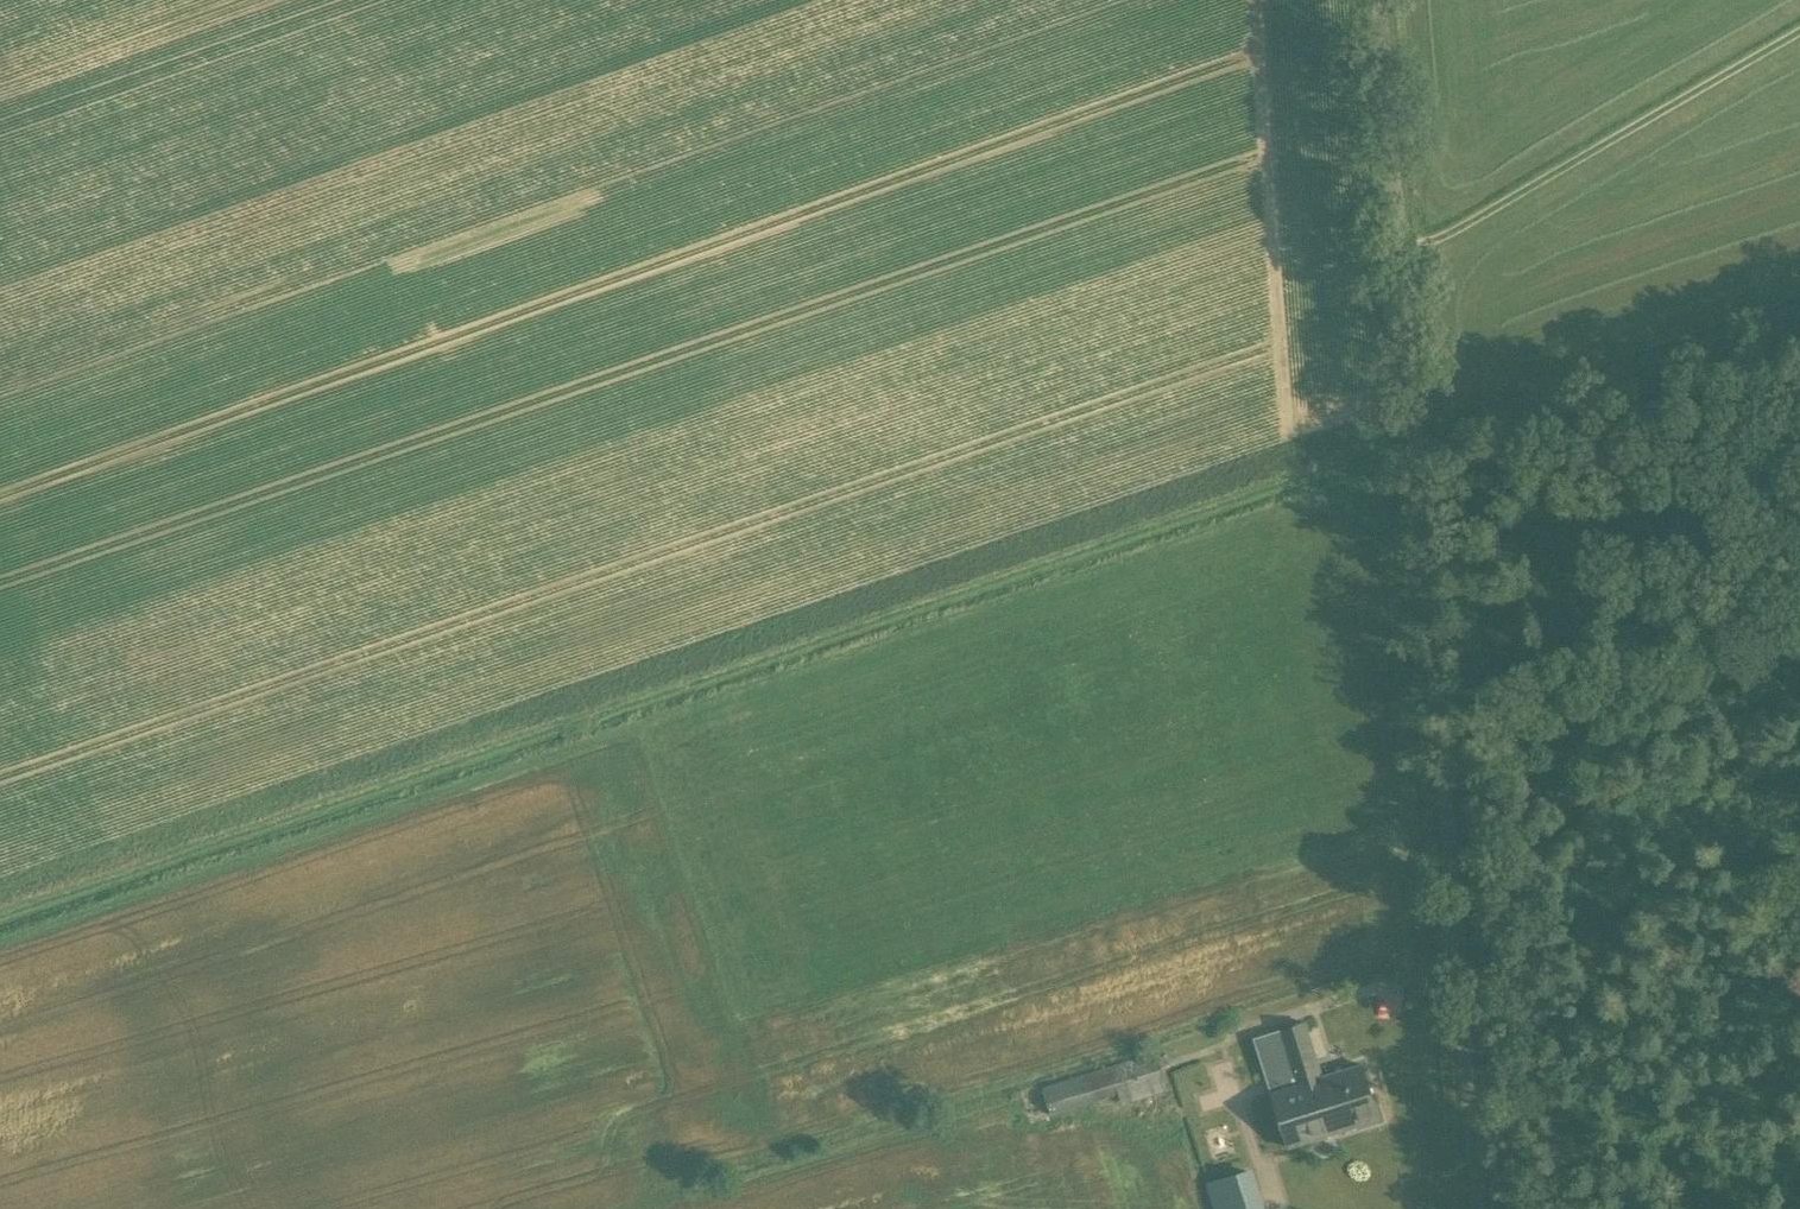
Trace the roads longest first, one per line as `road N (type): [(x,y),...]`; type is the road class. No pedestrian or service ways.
road 1 (unclassified): [(1476,1208),(1378,0)]
road 2 (track): [(1799,434),(1767,322),(1411,444)]
road 3 (track): [(1398,259),(1799,28)]

